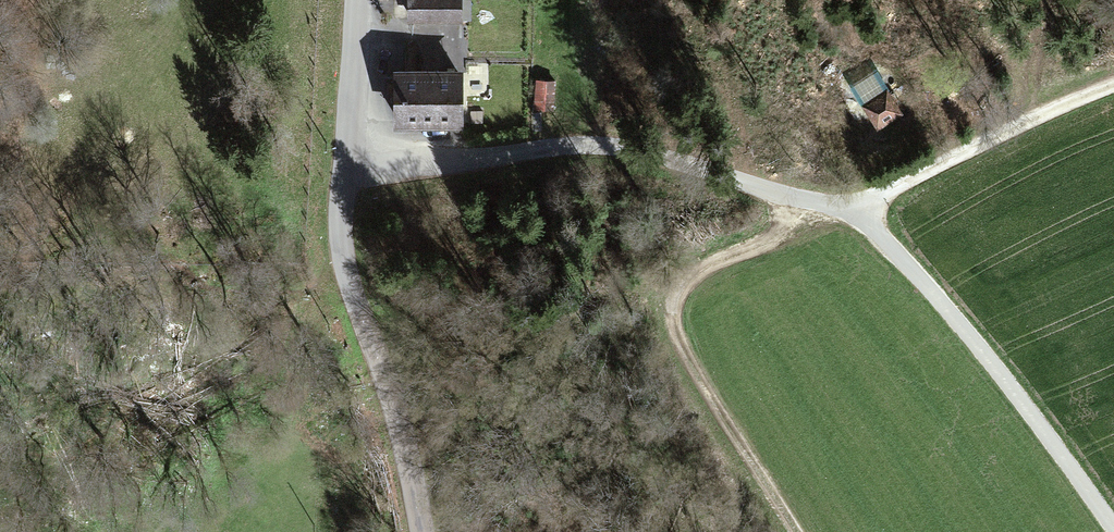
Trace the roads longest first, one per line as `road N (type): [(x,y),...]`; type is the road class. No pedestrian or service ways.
road 1 (track): [(346,159),(481,158),(630,139),(848,211),(1113,86)]
road 2 (track): [(810,201),(770,239),(698,269),(673,305),(689,361),(795,531)]
road 3 (track): [(848,211),(909,265),(1113,530)]
road 4 (unclassified): [(383,384),(340,238),(360,0)]
road 5 (tertiary): [(424,531),(383,384)]

